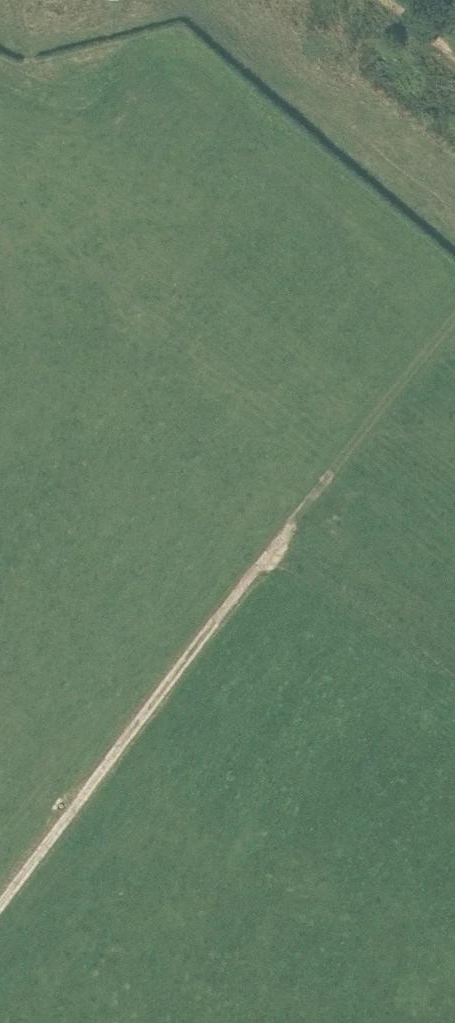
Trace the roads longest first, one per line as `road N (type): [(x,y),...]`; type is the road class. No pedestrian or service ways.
road 1 (track): [(281,540),(0,906)]

